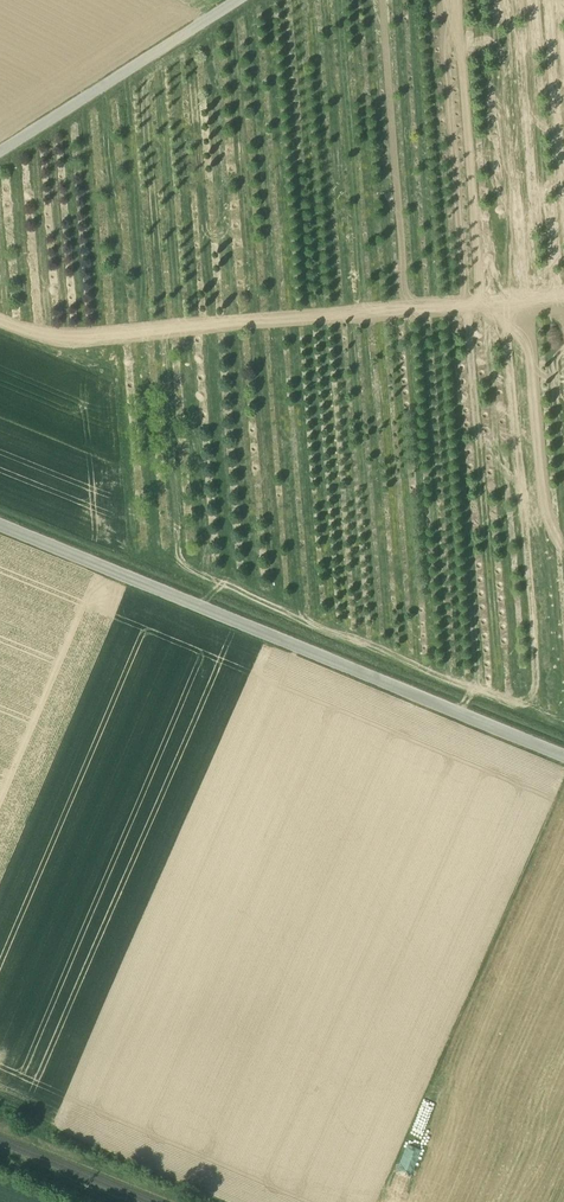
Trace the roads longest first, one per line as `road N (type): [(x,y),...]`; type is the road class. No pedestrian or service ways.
road 1 (unclassified): [(563,754),(0,525)]
road 2 (unclassified): [(0,153),(239,0)]

